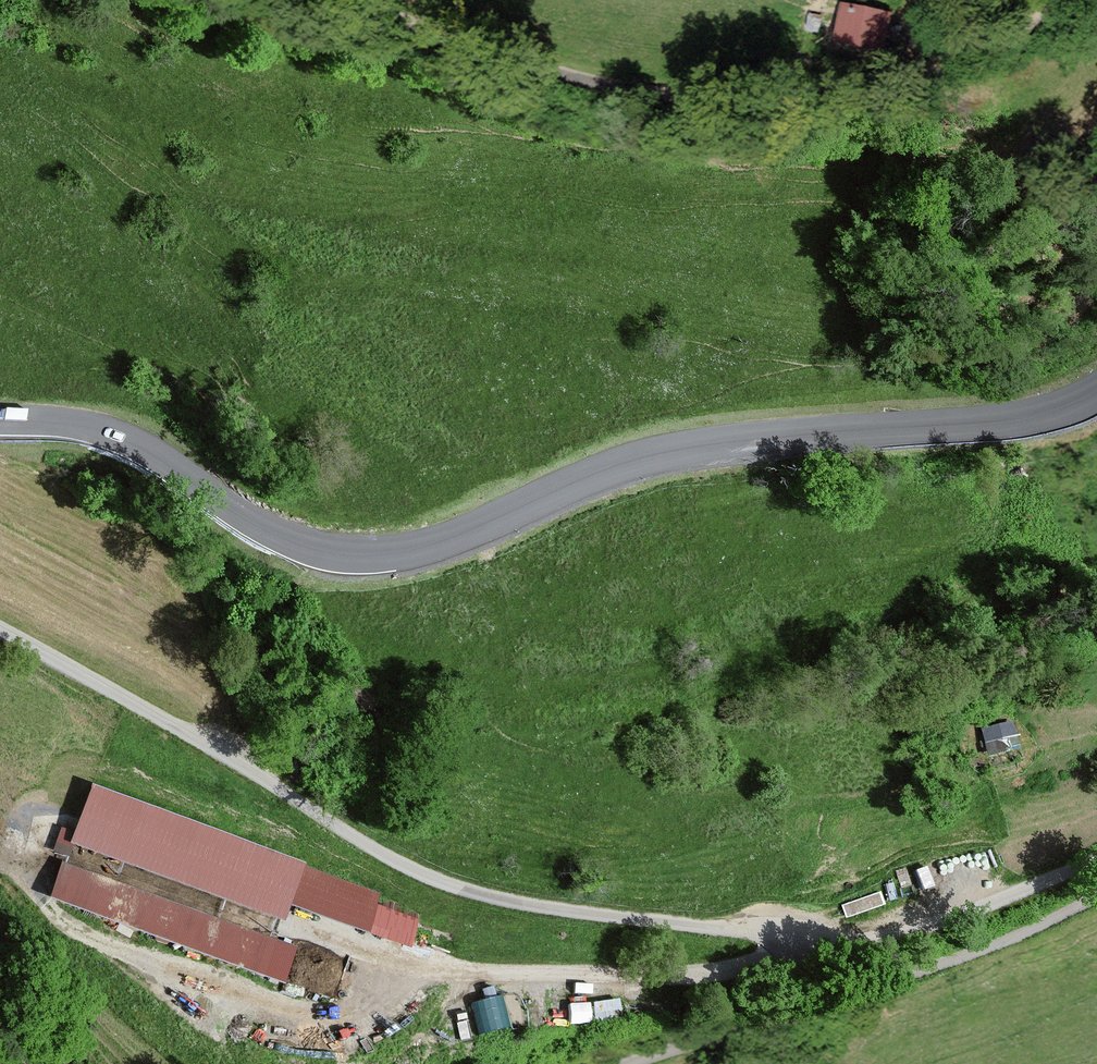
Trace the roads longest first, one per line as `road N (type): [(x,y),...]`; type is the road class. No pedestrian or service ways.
road 1 (unclassified): [(1096,860),(942,923),(880,936),(774,936),(521,905),(395,862),(0,631)]
road 2 (secondary): [(0,420),(123,438),(269,532),(324,551),(374,554),(426,545),(602,467),(668,450),(994,420),(1096,391)]
road 3 (track): [(363,0),(470,44),(641,89),(789,96),(944,67)]
road 4 (unclassified): [(1096,897),(830,1008),(629,1063)]
road 5 (unclassified): [(1065,0),(944,67)]

